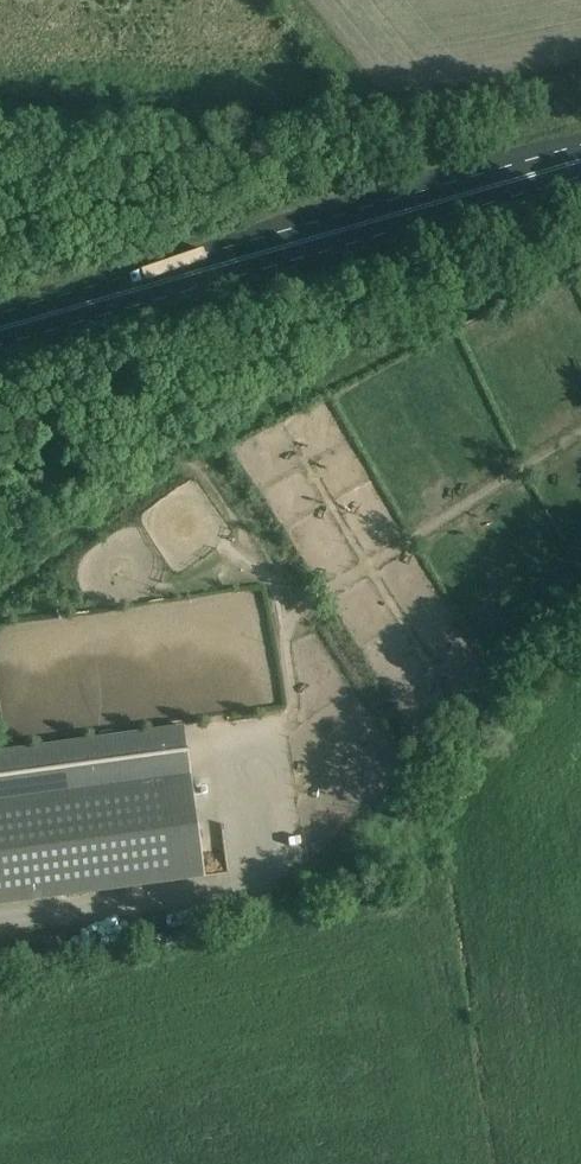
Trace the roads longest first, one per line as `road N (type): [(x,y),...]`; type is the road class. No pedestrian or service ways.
road 1 (primary): [(0,330),(531,176)]

